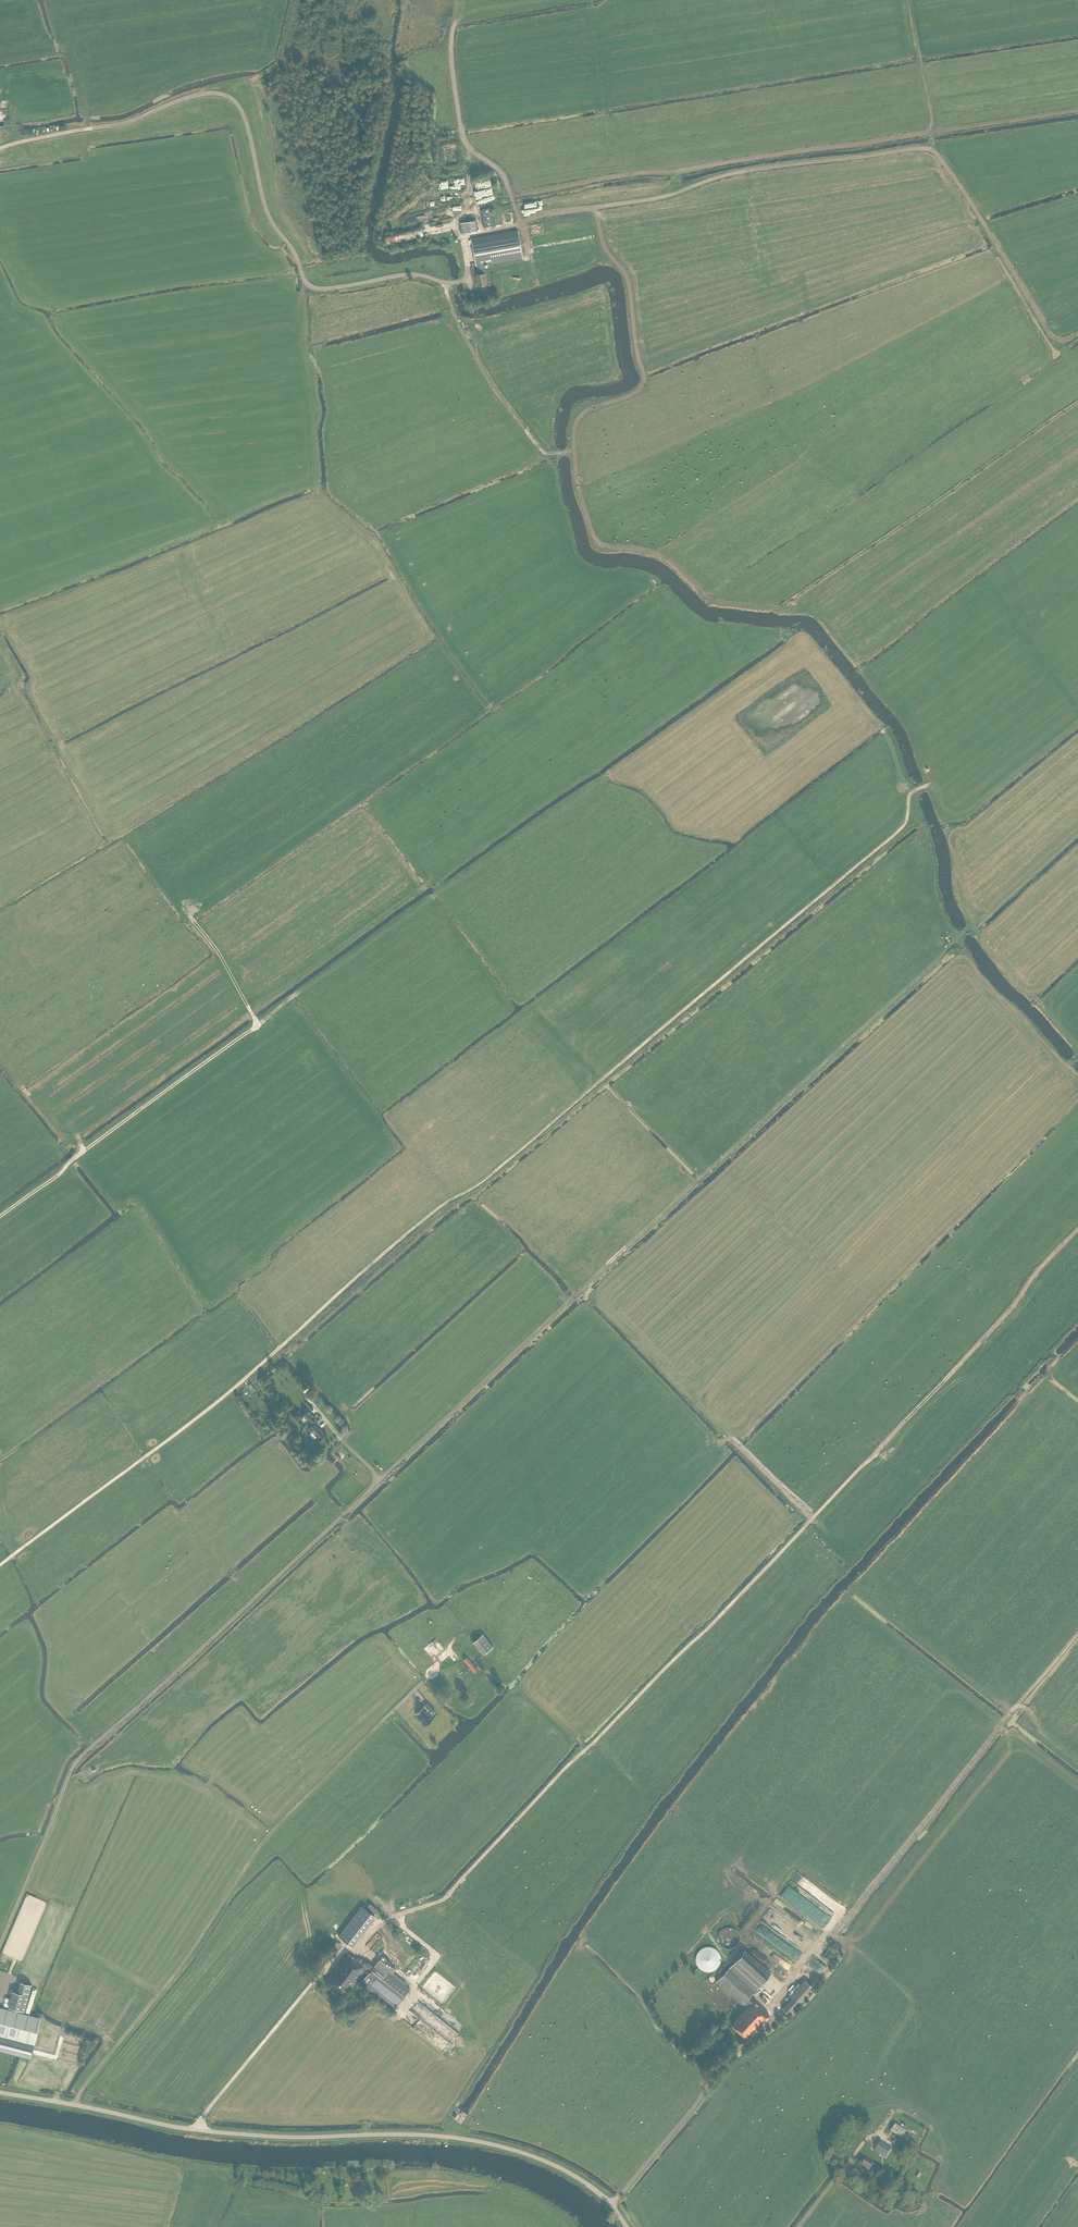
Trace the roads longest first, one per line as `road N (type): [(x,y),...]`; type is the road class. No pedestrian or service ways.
road 1 (track): [(928,785),(909,795),(901,831),(475,1187),(360,1273),(243,1382),(0,1566)]
road 2 (unclassified): [(626,2226),(585,2182),(484,2143),(211,2131),(0,2093)]
road 3 (track): [(0,1944),(78,1761),(379,1481)]
road 4 (track): [(574,1297),(379,1481)]
road 5 (track): [(456,0),(451,54),(463,136),(503,175),(520,223)]

